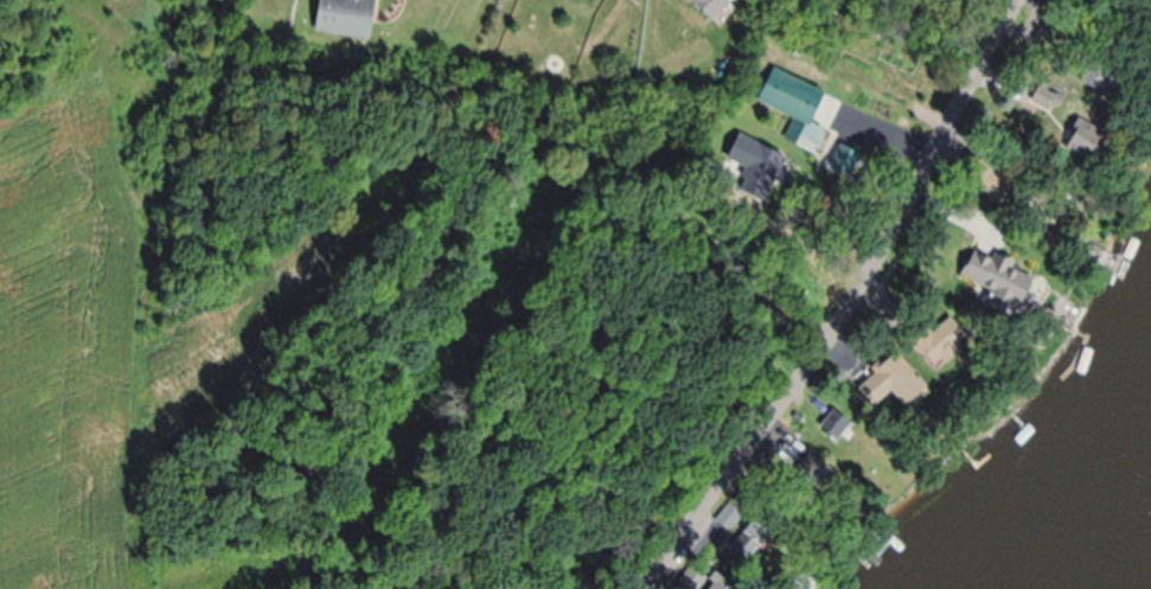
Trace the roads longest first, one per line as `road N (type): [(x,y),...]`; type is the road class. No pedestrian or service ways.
road 1 (residential): [(653,588),(862,289),(1020,0)]

